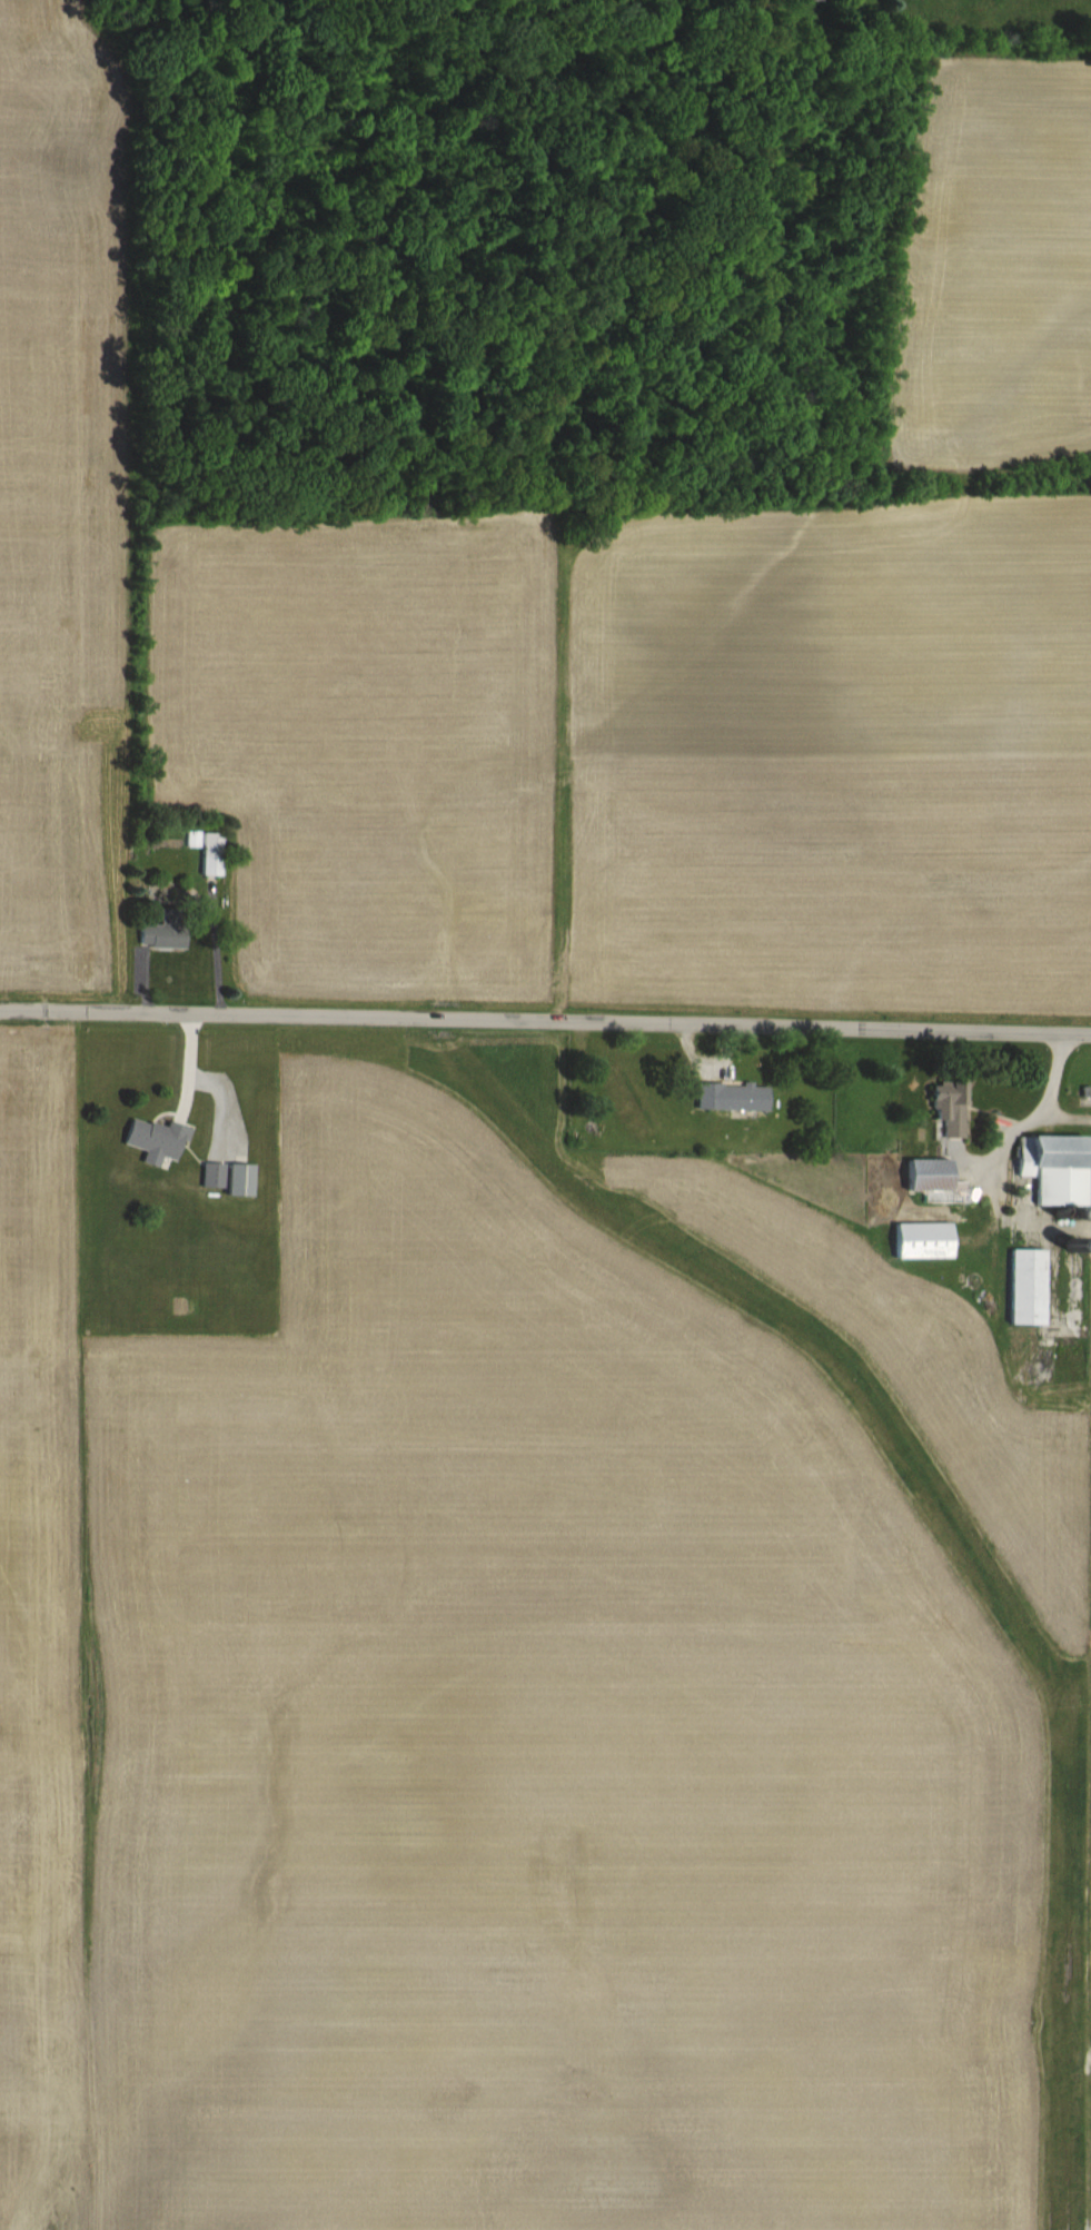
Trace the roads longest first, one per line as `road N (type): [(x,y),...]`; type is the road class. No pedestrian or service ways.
road 1 (residential): [(0,1012),(1090,1034)]

